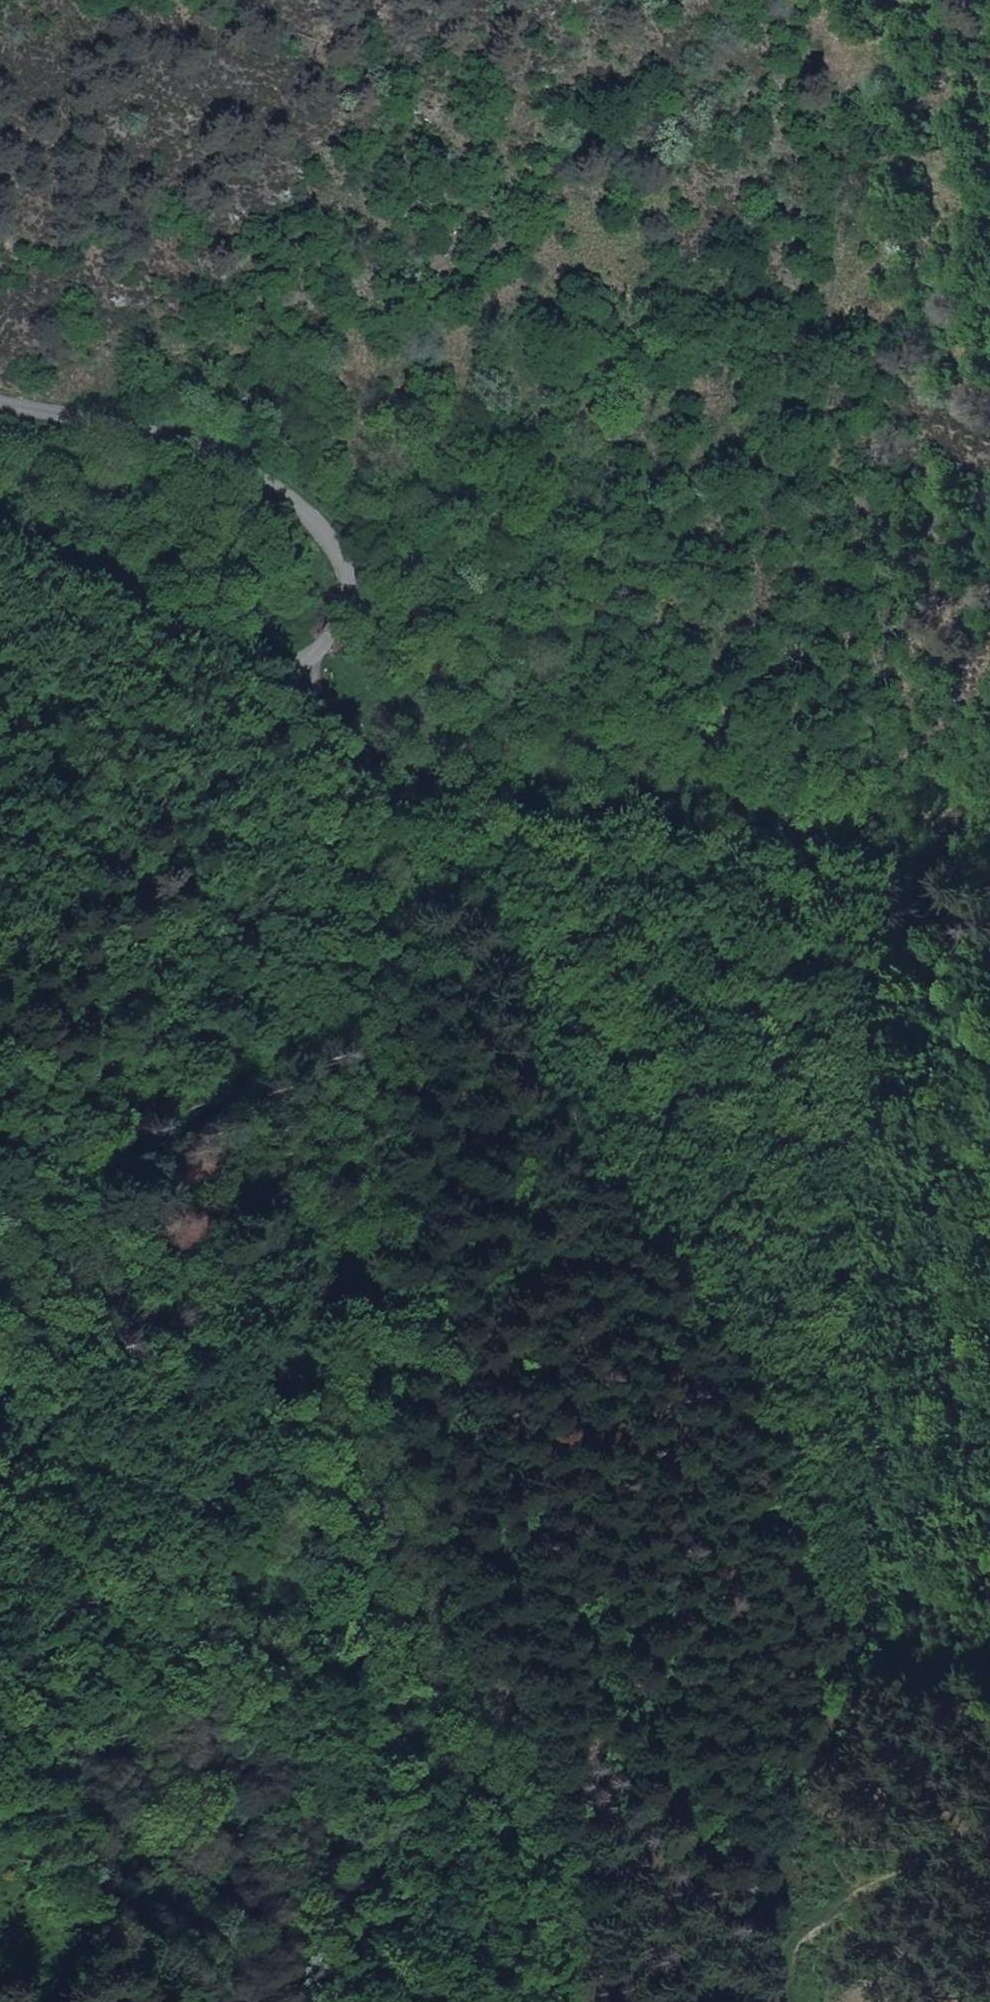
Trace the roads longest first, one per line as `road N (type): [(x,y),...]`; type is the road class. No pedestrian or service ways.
road 1 (unclassified): [(0,543),(262,669),(323,653),(351,586),(316,519),(240,469),(0,403)]

